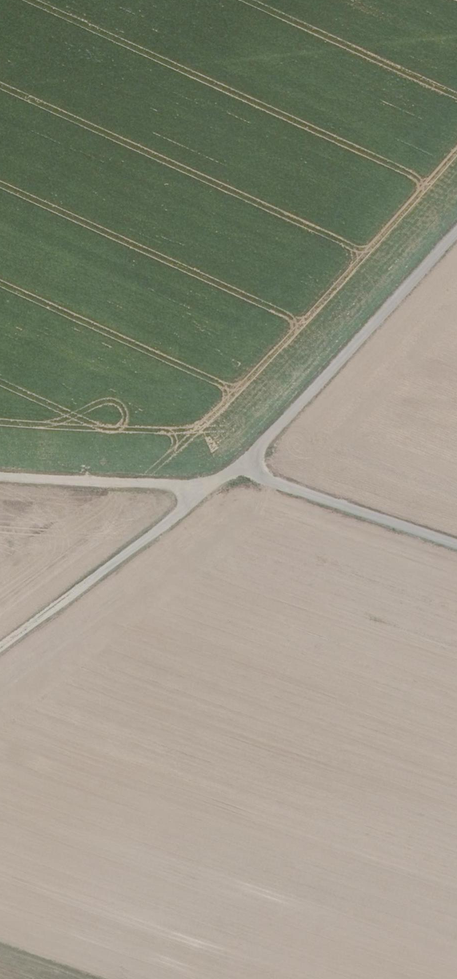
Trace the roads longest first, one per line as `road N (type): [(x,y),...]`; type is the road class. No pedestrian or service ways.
road 1 (track): [(232,475),(456,235)]
road 2 (track): [(0,644),(232,475)]
road 3 (track): [(456,541),(258,474),(232,475)]
road 4 (track): [(232,475),(168,486),(0,479)]

